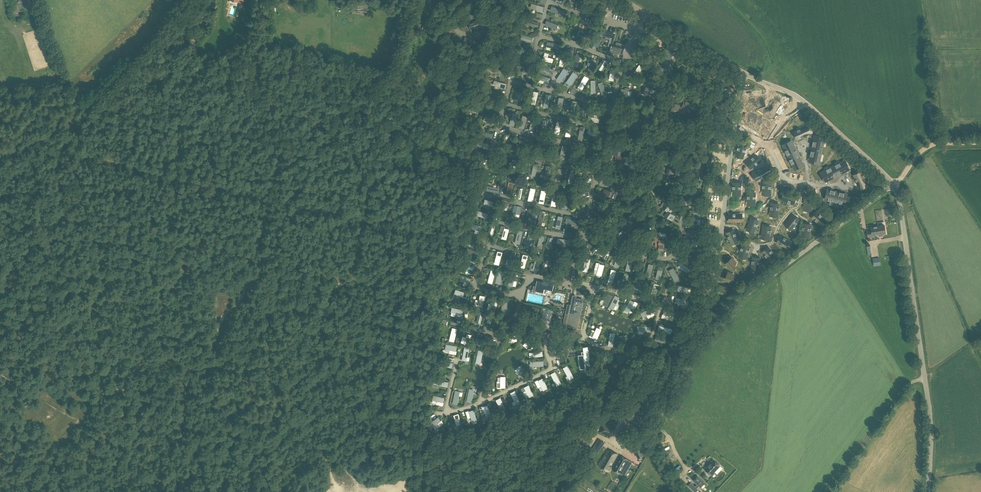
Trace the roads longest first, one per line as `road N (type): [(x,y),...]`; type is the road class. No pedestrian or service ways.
road 1 (unclassified): [(928,491),(931,426),(894,185),(804,102),(622,0)]
road 2 (track): [(687,339),(894,185),(921,153),(980,144)]
road 3 (track): [(681,345),(655,443),(681,491)]
road 4 (track): [(828,491),(905,388),(924,379)]
road 5 (track): [(719,58),(701,192)]

